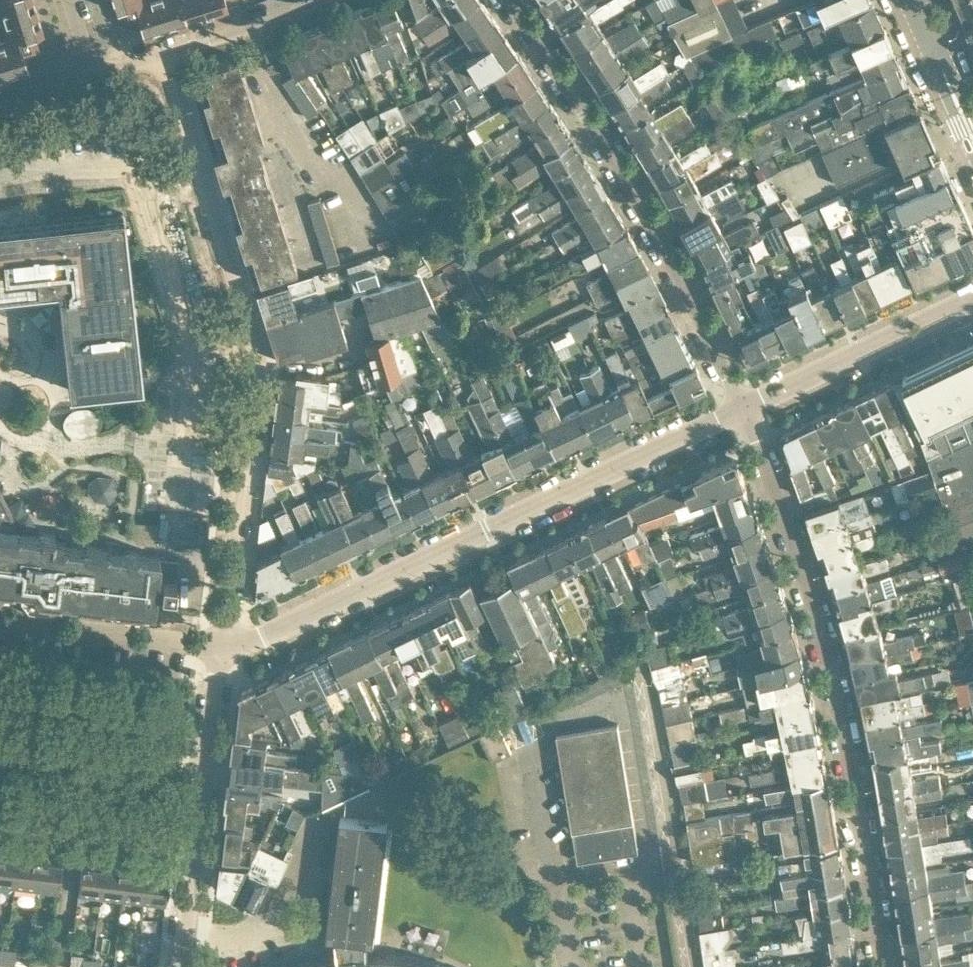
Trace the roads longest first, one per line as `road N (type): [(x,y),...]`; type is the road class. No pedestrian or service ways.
road 1 (residential): [(220,646),(252,375),(248,339),(159,52)]
road 2 (residential): [(744,408),(832,672),(885,966)]
road 3 (residential): [(220,646),(262,635),(744,408)]
road 4 (residential): [(509,0),(625,174),(744,408)]
road 5 (residential): [(696,966),(643,659)]
road 6 (residential): [(744,408),(972,303)]
road 7 (residential): [(220,646),(0,620)]
road 8 (residential): [(191,859),(220,646)]
road 9 (residential): [(191,859),(0,837)]
road 10 (residential): [(159,52),(307,0)]
road 11 (tertiary): [(972,138),(911,0)]

